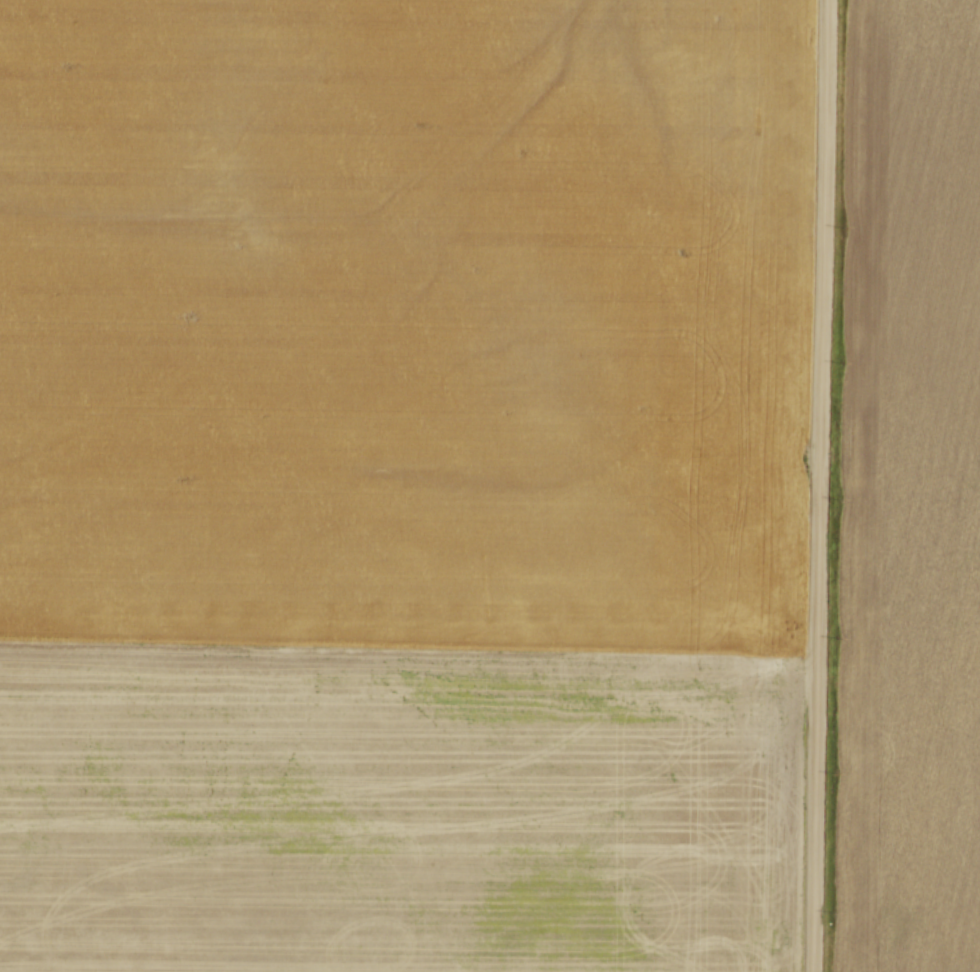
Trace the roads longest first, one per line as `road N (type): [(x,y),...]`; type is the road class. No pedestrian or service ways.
road 1 (residential): [(816,971),(829,0)]

